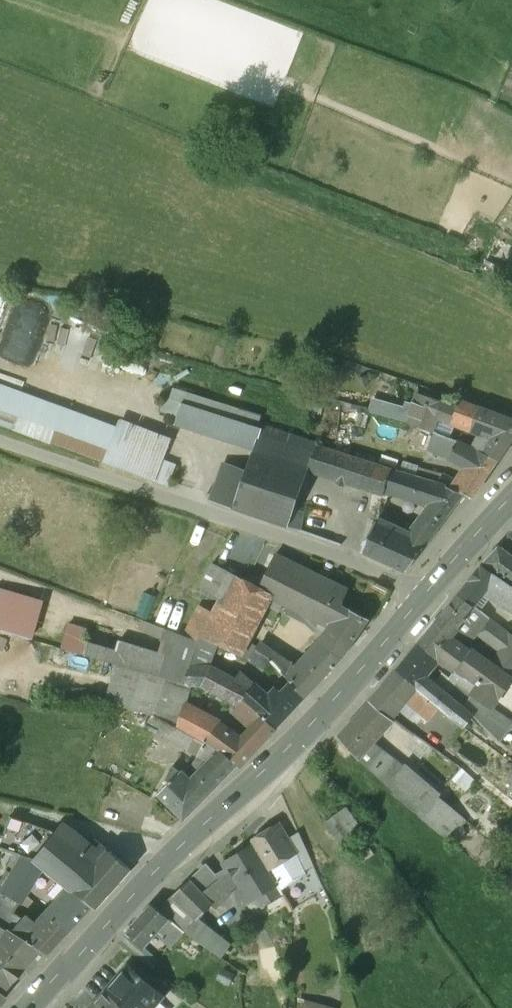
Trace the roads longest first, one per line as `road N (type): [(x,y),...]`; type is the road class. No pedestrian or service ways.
road 1 (secondary): [(32,1007),(182,843),(353,684),(511,501)]
road 2 (track): [(0,579),(59,600),(35,673),(101,690)]
road 3 (track): [(166,498),(0,444)]

